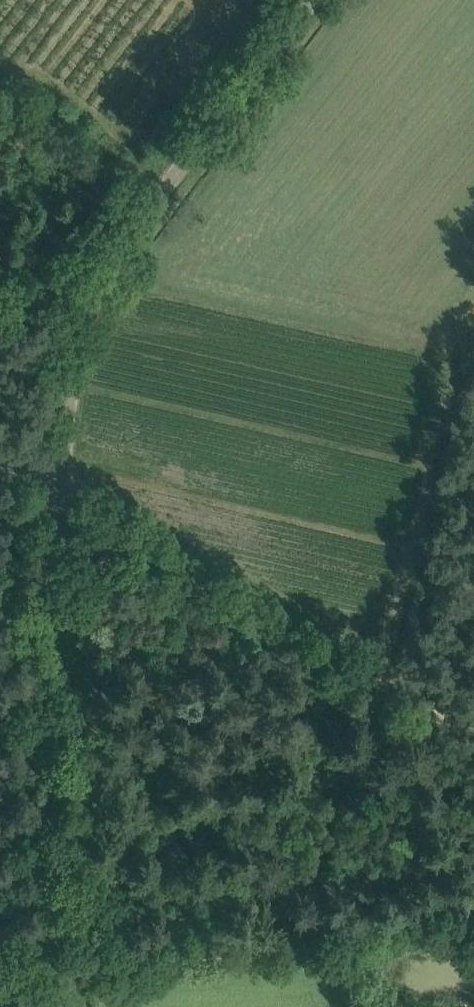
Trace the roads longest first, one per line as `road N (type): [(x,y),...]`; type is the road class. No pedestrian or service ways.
road 1 (unclassified): [(62,488),(65,373),(97,289),(140,217),(314,0)]
road 2 (unclassified): [(62,1006),(55,930),(62,488)]
road 3 (unclassified): [(425,719),(62,488)]

